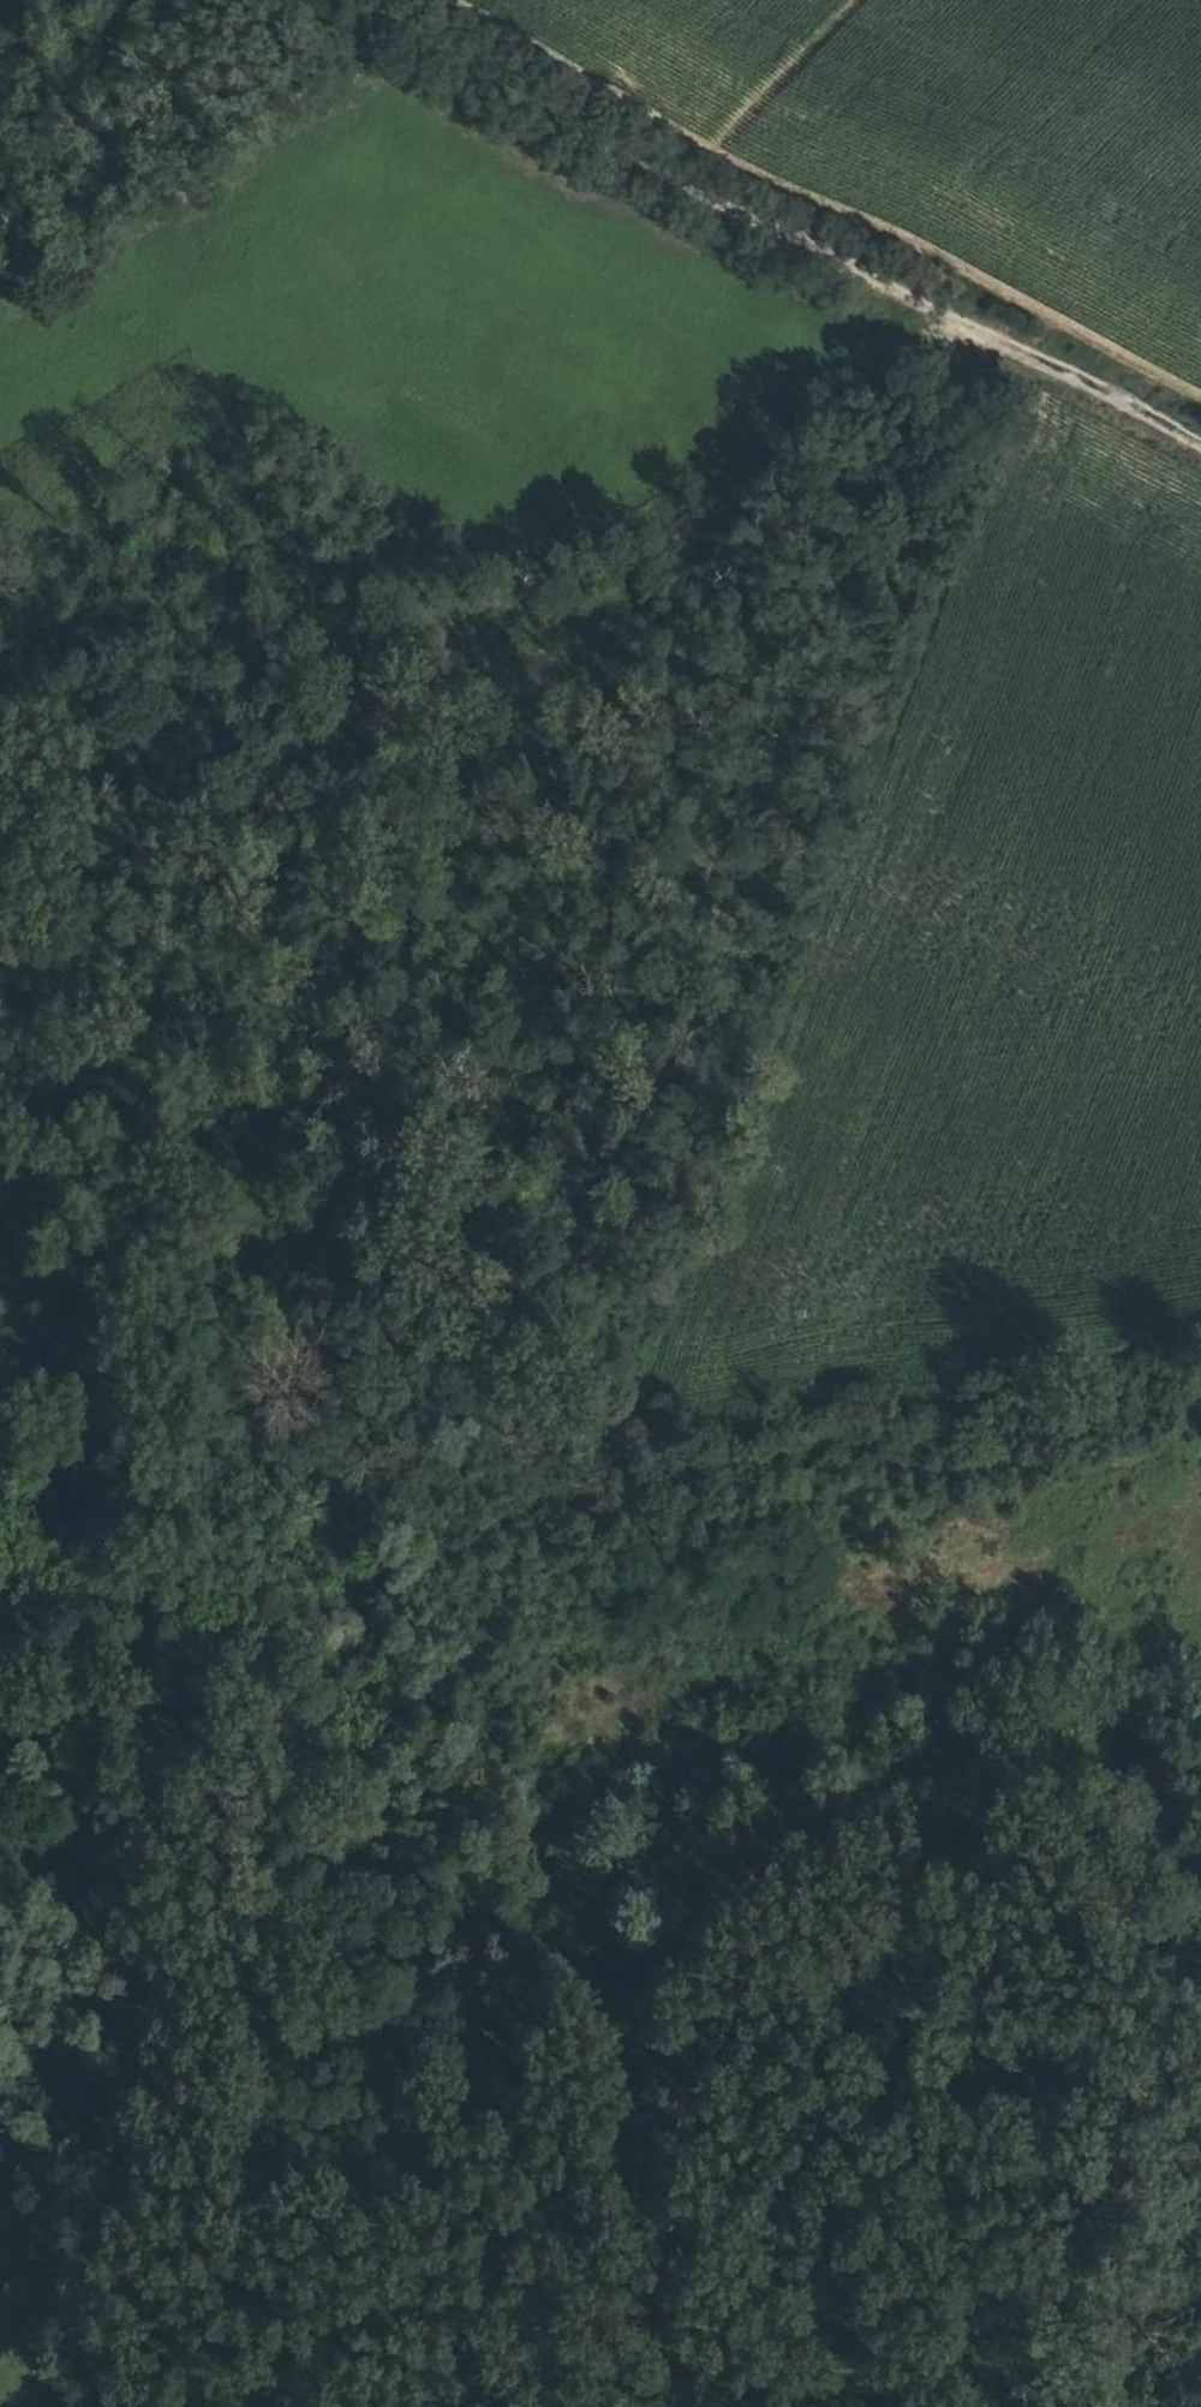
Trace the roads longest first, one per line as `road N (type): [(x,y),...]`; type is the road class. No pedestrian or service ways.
road 1 (track): [(1200,451),(492,88),(338,0)]

